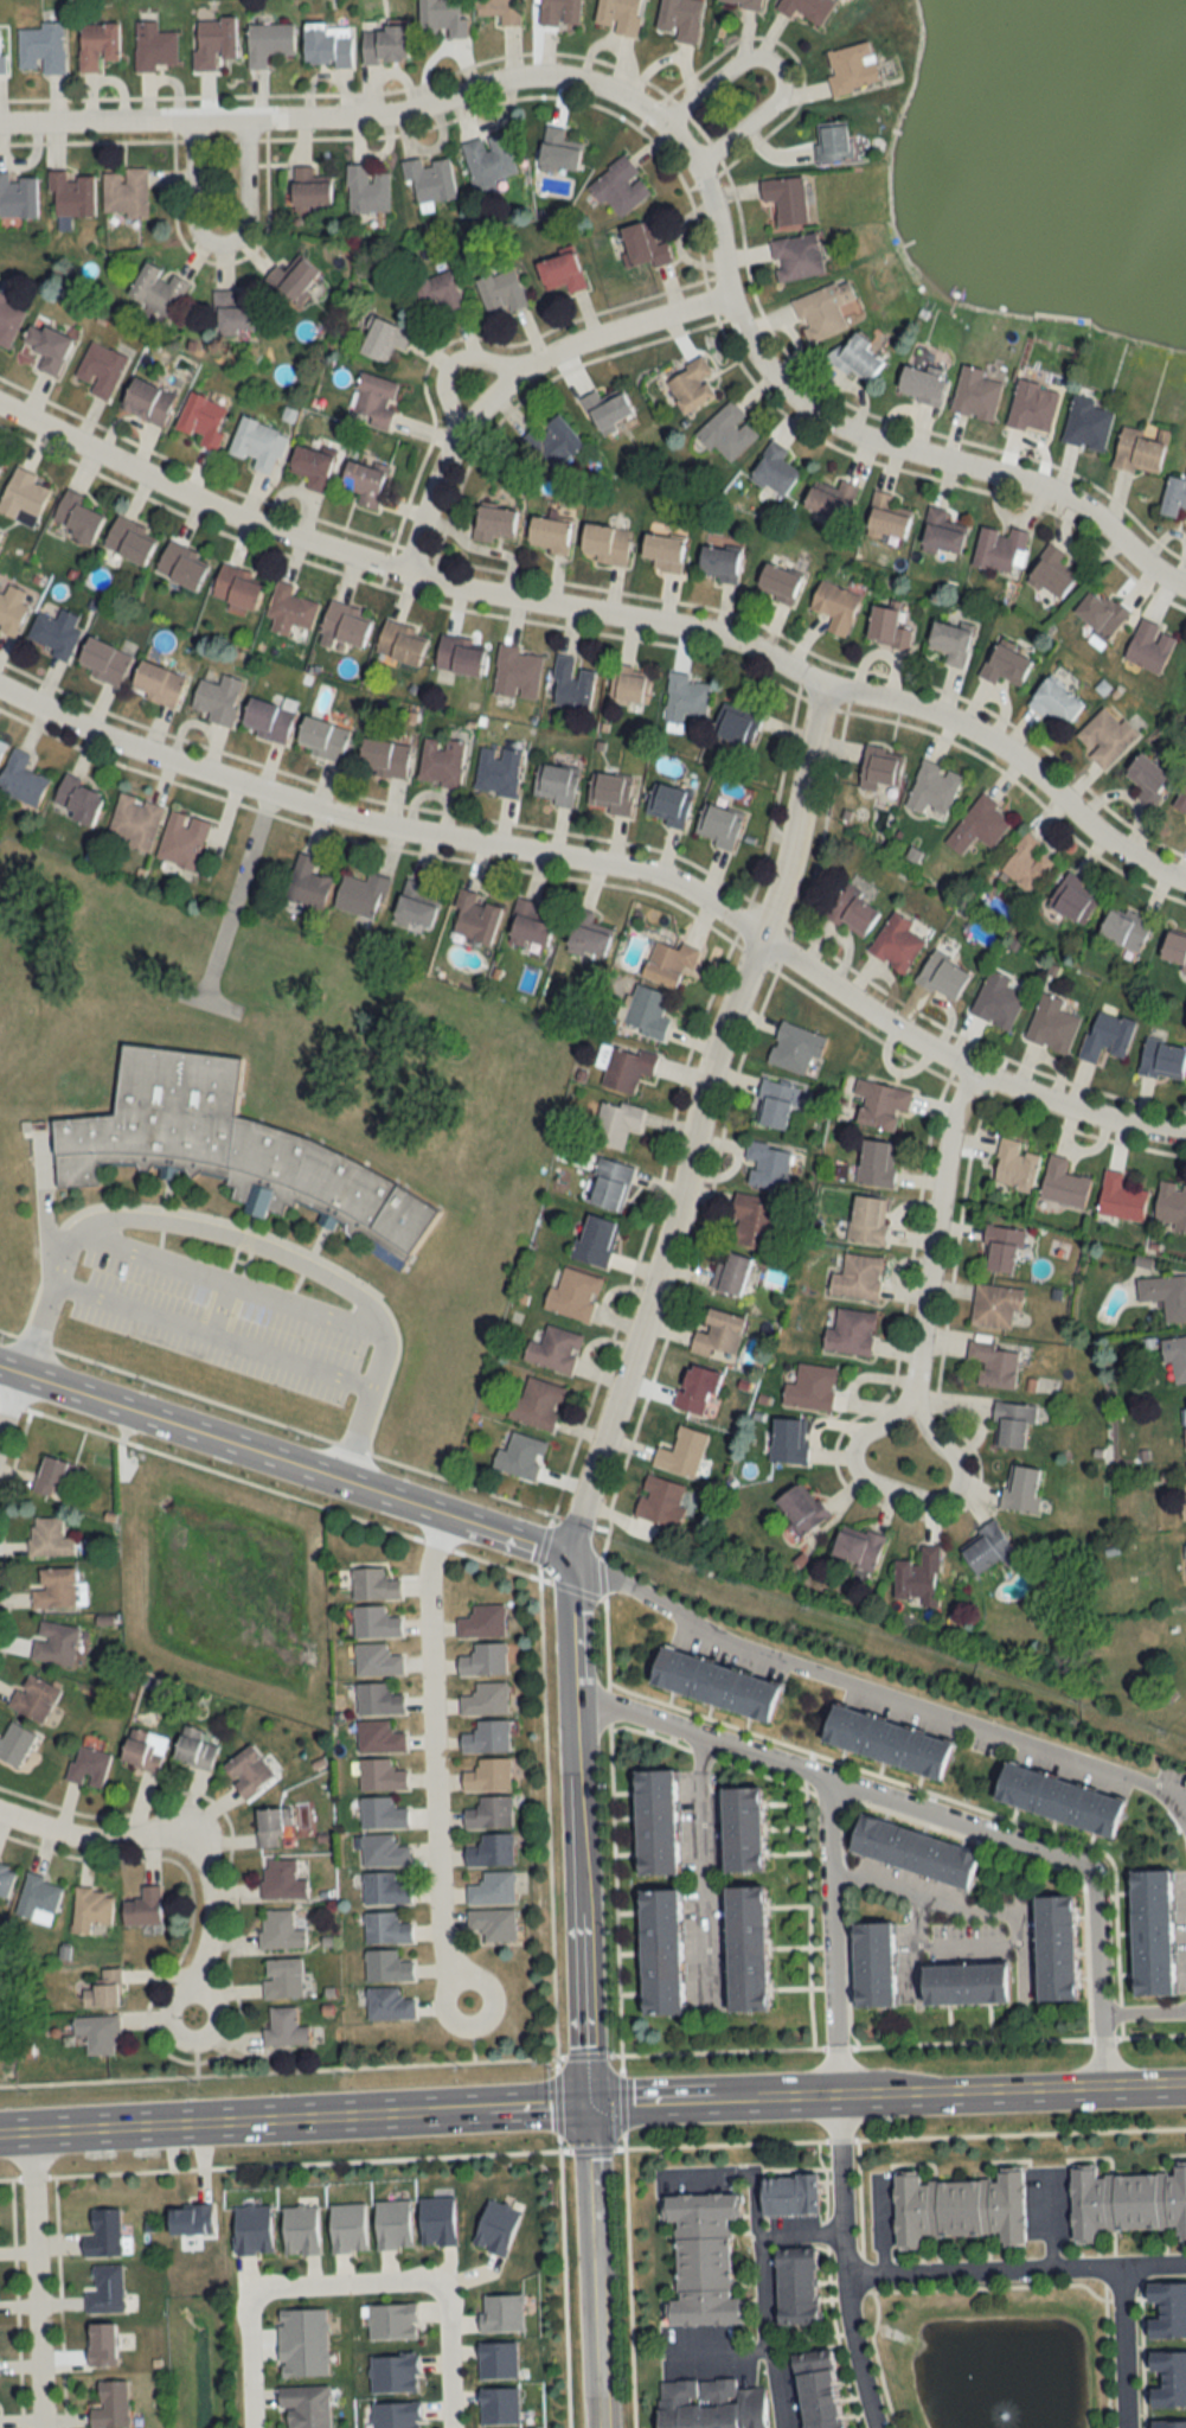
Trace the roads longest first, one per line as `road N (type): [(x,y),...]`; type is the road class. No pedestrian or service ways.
road 1 (residential): [(0,122),(364,115),(518,77),(616,95),(656,123),(692,167),(710,200),(723,298),(759,364),(790,397),(848,434),(1047,490),(1185,589)]
road 2 (residential): [(1185,879),(1108,842),(1001,747),(935,714),(819,686),(705,632),(400,575),(148,477),(0,408)]
road 3 (residential): [(819,686),(783,856),(712,1041),(680,1187),(568,1557)]
road 4 (residential): [(755,939),(649,874),(367,822),(110,737),(0,690)]
road 5 (residential): [(573,1686),(1092,1866),(1107,2087)]
road 6 (residential): [(568,1557),(713,1634),(1181,1798)]
road 7 (tertiary): [(0,1366),(568,1557)]
road 8 (tertiary): [(568,1557),(585,2104)]
road 9 (tertiary): [(41,2133),(585,2104)]
road 10 (residential): [(444,1515),(427,1572),(437,1944),(470,2010)]
road 11 (residential): [(1185,1140),(1037,1099),(968,1068),(755,939)]
road 12 (residential): [(400,575),(443,459),(494,390),(582,341),(723,298)]
road 13 (residential): [(899,1465),(938,1167),(968,1068)]
road 14 (residential): [(0,1813),(82,1838),(162,1839),(190,1849),(205,1890),(195,2018)]
road 15 (tertiary): [(838,2095),(1185,2083)]
road 16 (residential): [(1185,2261),(845,2272)]
road 17 (residential): [(880,2427),(859,2366),(845,2272),(838,2095)]
road 18 (tertiary): [(585,2104),(598,2427)]
road 19 (residential): [(838,2095),(826,1774)]
road 20 (residential): [(52,2427),(41,2133)]
road 21 (residential): [(703,1731),(714,2001)]
road 22 (tertiary): [(585,2104),(838,2095)]
road 23 (residential): [(432,2283),(263,2288),(251,2300)]
road 24 (residential): [(1128,2427),(1124,2263)]
road 25 (residential): [(452,2427),(448,2332),(432,2283)]
road 26 (residential): [(251,2300),(254,2427)]

